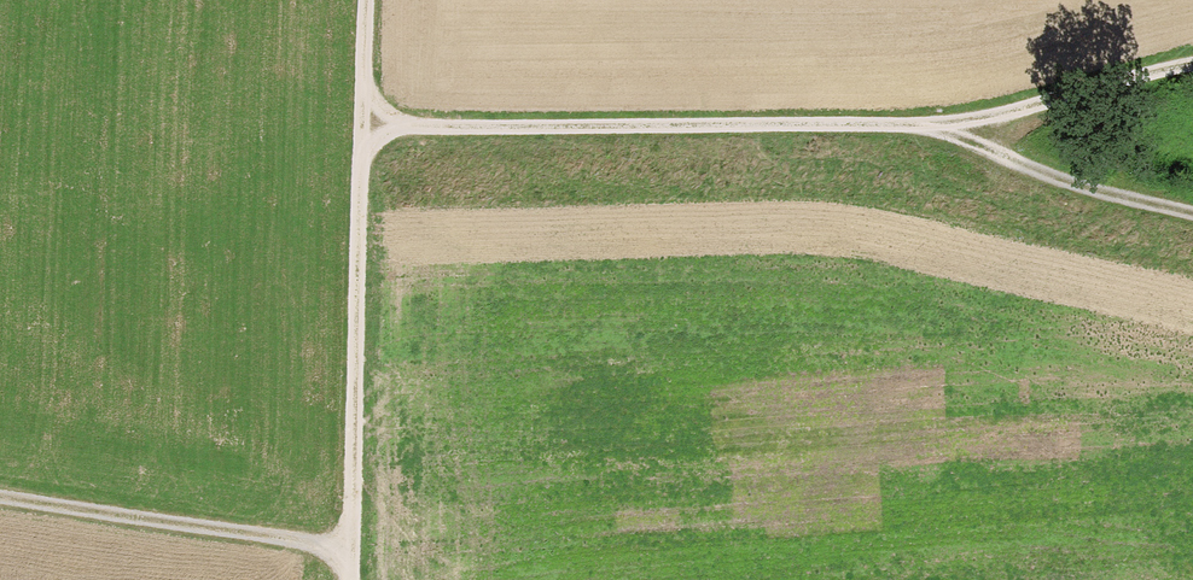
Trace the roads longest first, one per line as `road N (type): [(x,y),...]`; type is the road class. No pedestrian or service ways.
road 1 (track): [(360,124),(940,121),(1081,189),(1192,217)]
road 2 (track): [(366,0),(342,579)]
road 3 (track): [(0,489),(343,543)]
road 4 (track): [(940,121),(1192,62)]

